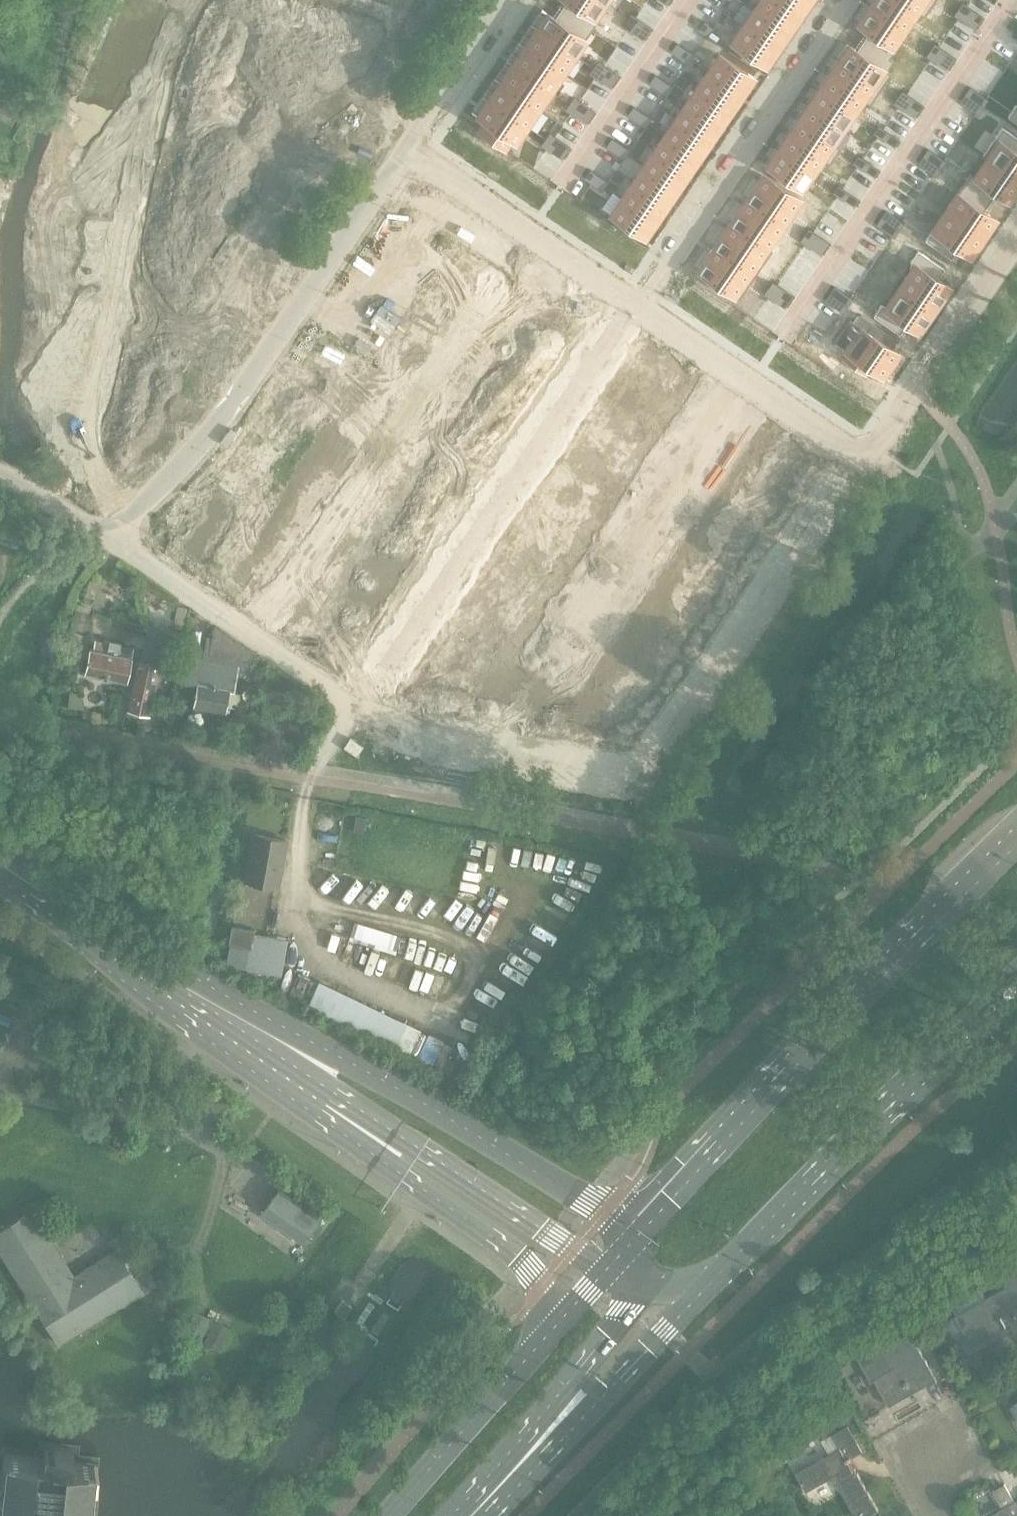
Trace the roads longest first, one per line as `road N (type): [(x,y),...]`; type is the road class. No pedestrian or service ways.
road 1 (secondary): [(635,1238),(434,1109),(139,943),(0,848)]
road 2 (primary): [(1016,845),(635,1238)]
road 3 (residential): [(99,531),(233,404),(406,148)]
road 4 (residential): [(363,712),(640,306)]
road 5 (primary): [(715,1283),(1016,979)]
road 6 (residential): [(626,790),(663,770),(870,461)]
road 7 (secondary): [(0,881),(325,1104)]
road 8 (residential): [(640,306),(849,0)]
road 9 (secondary): [(325,1104),(399,1173),(524,1264),(539,1290),(539,1345)]
road 10 (secondary): [(325,1104),(417,1147),(606,1270)]
road 11 (primary): [(492,1515),(715,1283)]
road 12 (residential): [(363,712),(99,531)]
road 13 (primary): [(452,1515),(607,1341),(641,1280)]
road 14 (residential): [(640,306),(406,148)]
road 15 (residential): [(870,461),(640,306)]
road 16 (residential): [(626,790),(429,749),(363,712)]
road 17 (residential): [(870,461),(1016,247)]
road 18 (primary): [(539,1345),(394,1515)]
road 19 (residential): [(406,148),(505,0)]

